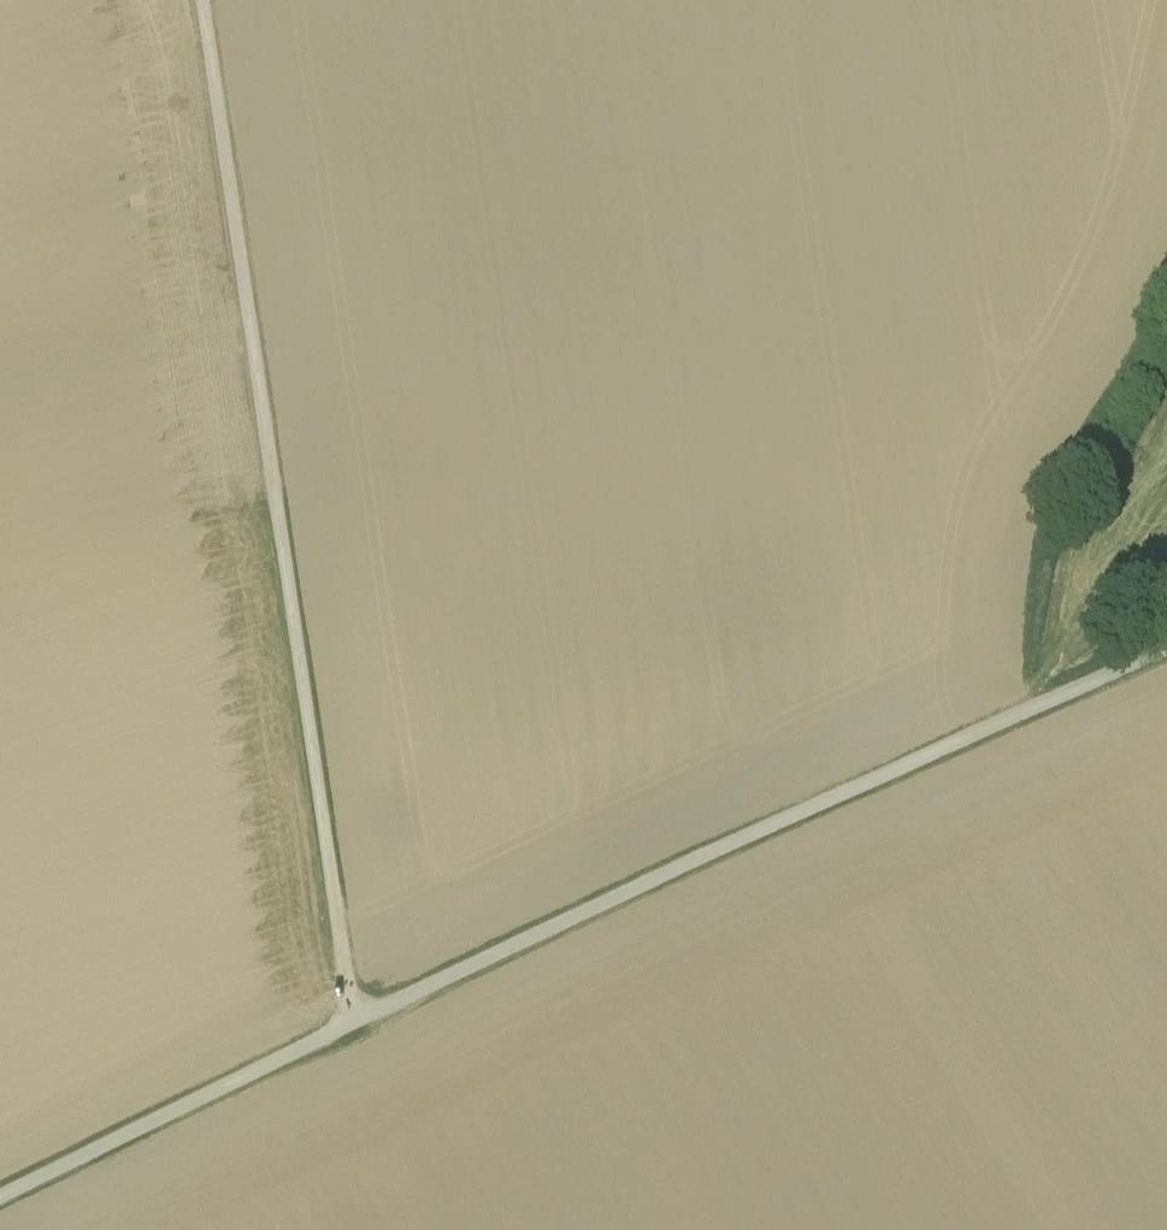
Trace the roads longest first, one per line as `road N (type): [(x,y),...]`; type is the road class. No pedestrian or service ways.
road 1 (track): [(1166,650),(352,1045),(0,1206)]
road 2 (track): [(187,0),(352,1045)]

